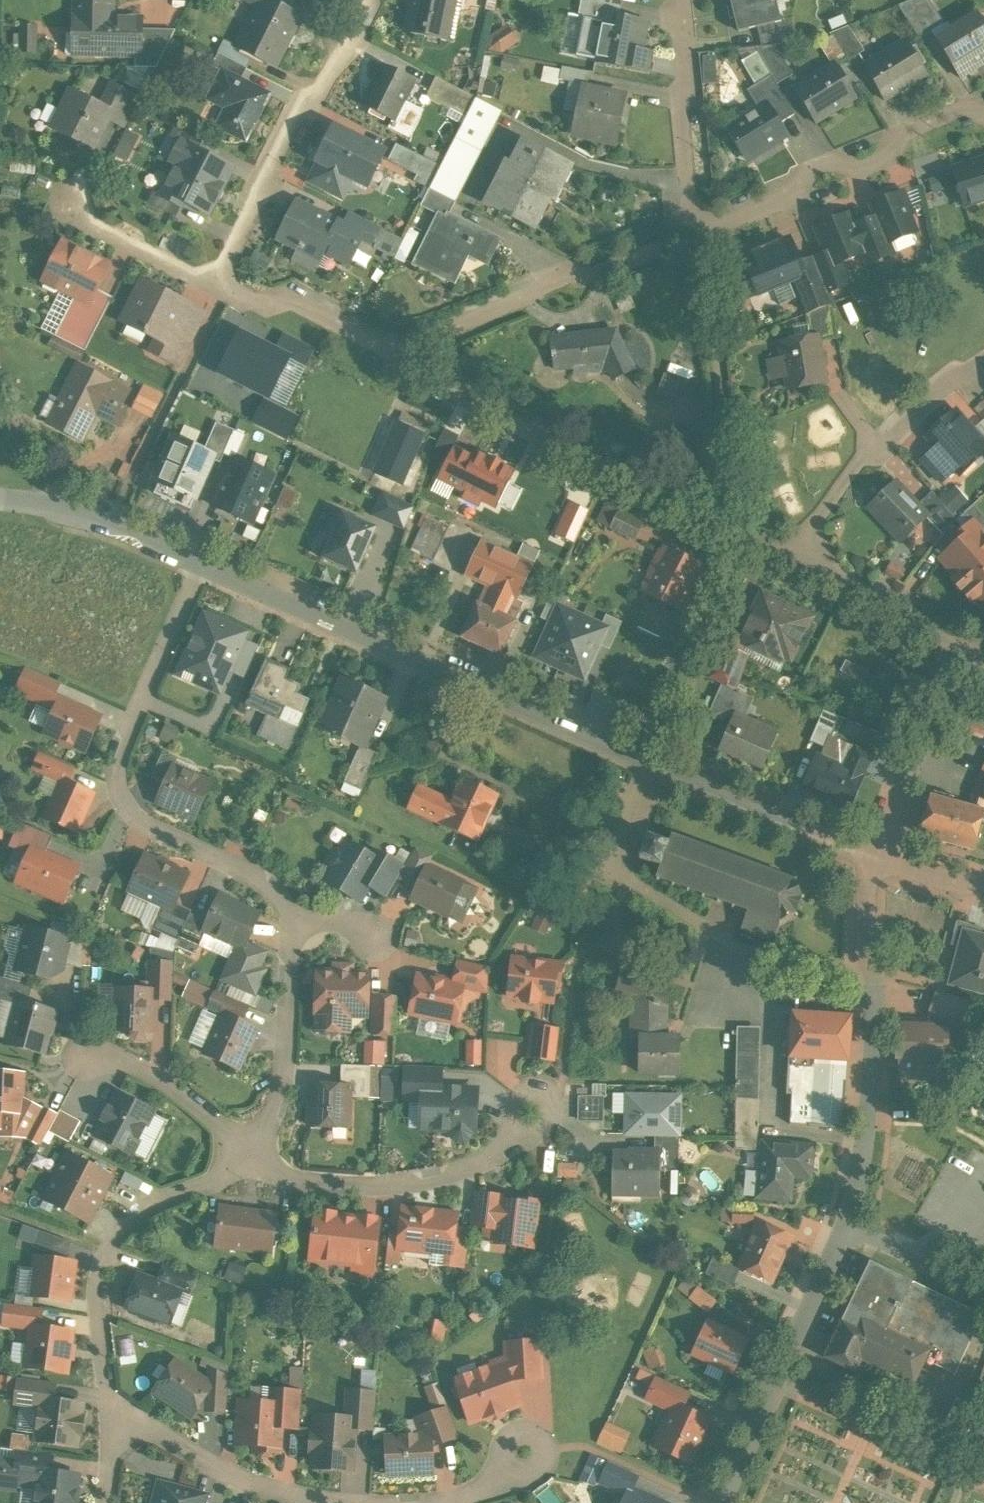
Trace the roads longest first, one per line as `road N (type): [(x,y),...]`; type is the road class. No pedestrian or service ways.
road 1 (residential): [(877,861),(203,564)]
road 2 (residential): [(294,927),(273,884),(145,822),(124,793),(120,757),(203,564)]
road 3 (residential): [(799,548),(742,529),(374,348)]
road 4 (residential): [(703,220),(374,348)]
road 5 (residential): [(877,861),(875,1049),(855,1210)]
road 6 (residential): [(112,1408),(98,1304),(109,1249),(153,1204),(199,1187),(249,1151)]
road 7 (residential): [(855,1210),(835,1272),(719,1502)]
road 8 (residential): [(983,113),(959,107),(904,128),(884,155),(856,168),(824,165),(703,220)]
road 9 (residential): [(249,1151),(290,1176),(385,1187),(476,1167),(518,1137),(531,1118)]
road 10 (residential): [(363,0),(229,278)]
road 11 (residential): [(799,548),(858,461),(923,398),(983,356)]
road 12 (residential): [(249,1151),(286,1078),(294,927)]
road 13 (residential): [(982,661),(904,772),(877,861)]
road 14 (residential): [(112,1408),(198,1460),(318,1502)]
road 15 (residential): [(703,220),(677,0)]
road 16 (residential): [(982,661),(838,583),(824,561),(799,548)]
road 17 (residential): [(203,564),(0,496)]
road 18 (residential): [(229,278),(183,271),(44,196)]
road 19 (residential): [(249,1151),(172,1090),(79,1049)]
road 20 (residential): [(374,348),(229,278)]
road 21 (residential): [(983,1290),(855,1210)]

